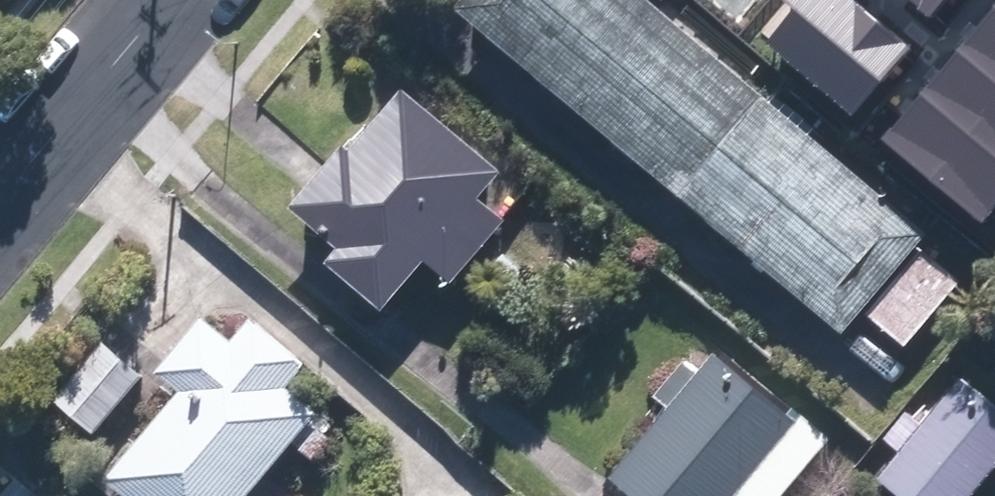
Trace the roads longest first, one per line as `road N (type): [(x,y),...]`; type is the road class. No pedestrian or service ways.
road 1 (residential): [(0,198),(166,0)]

